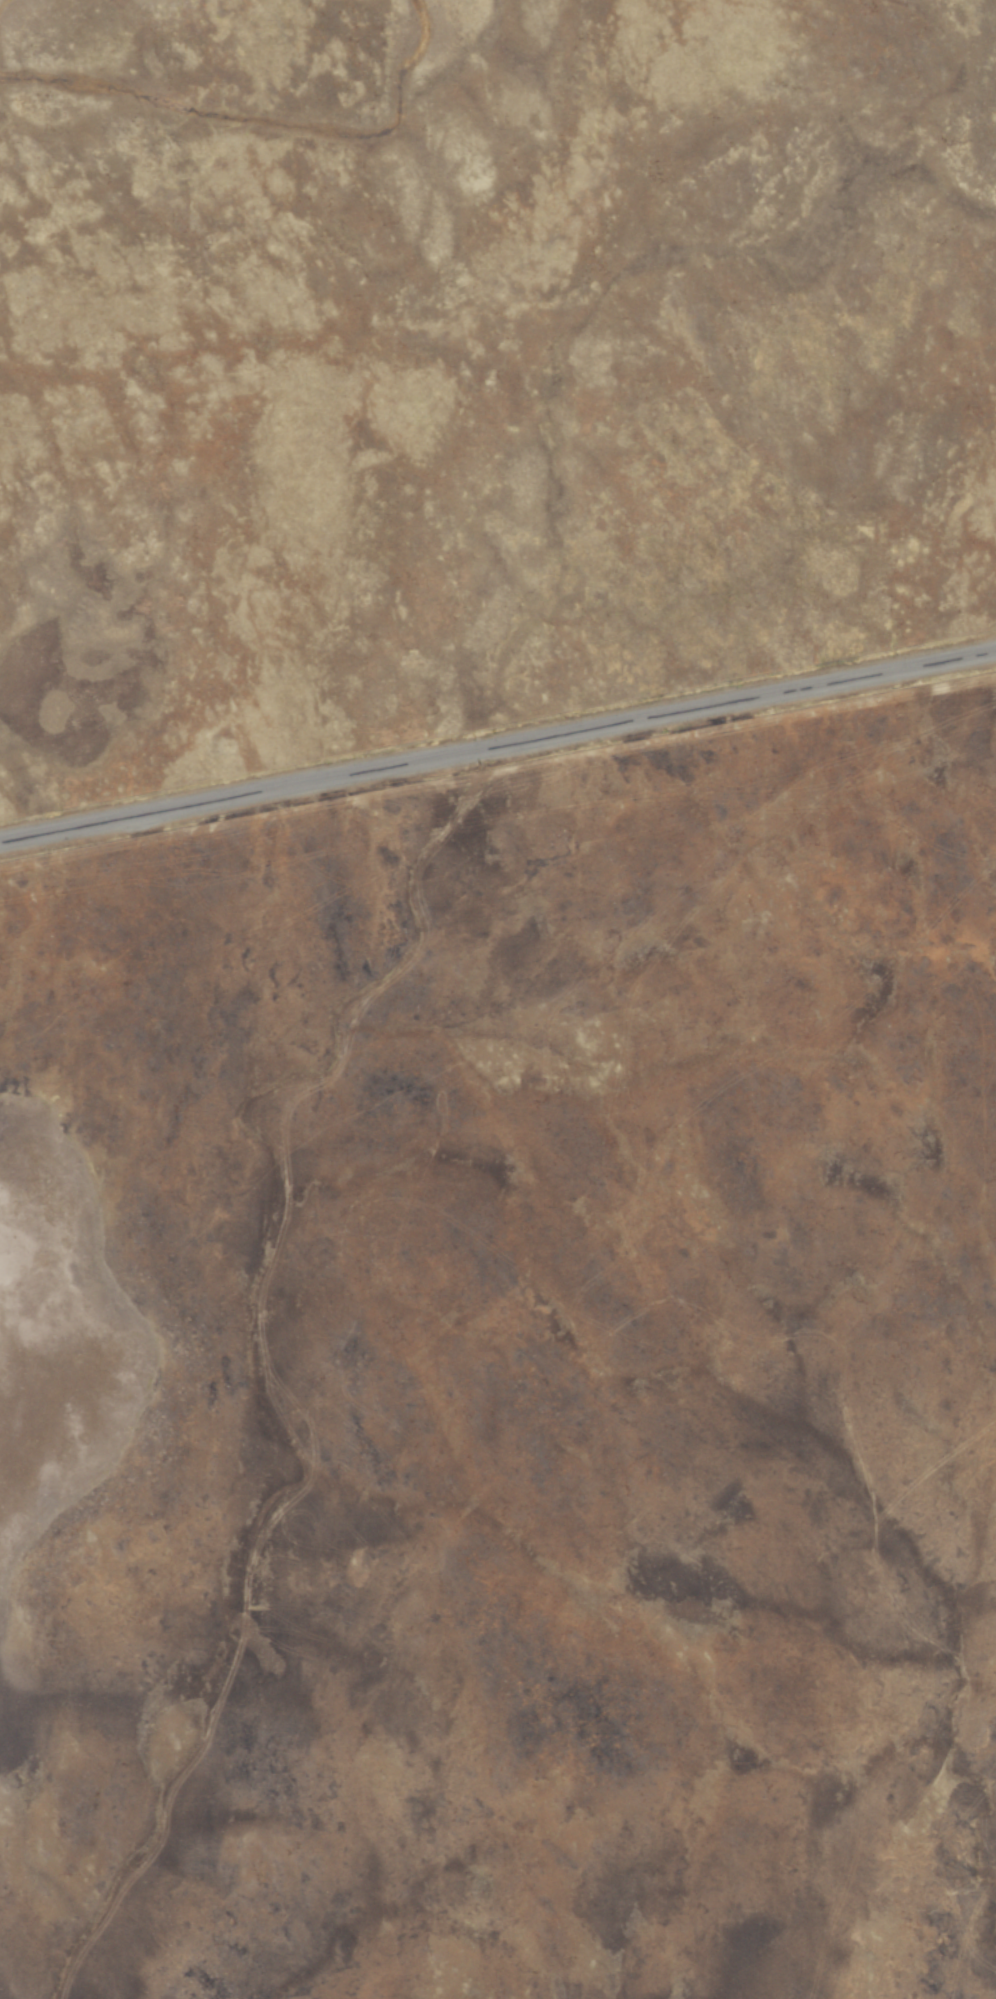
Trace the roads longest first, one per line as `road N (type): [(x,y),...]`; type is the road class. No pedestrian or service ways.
road 1 (tertiary): [(0,840),(995,650)]

